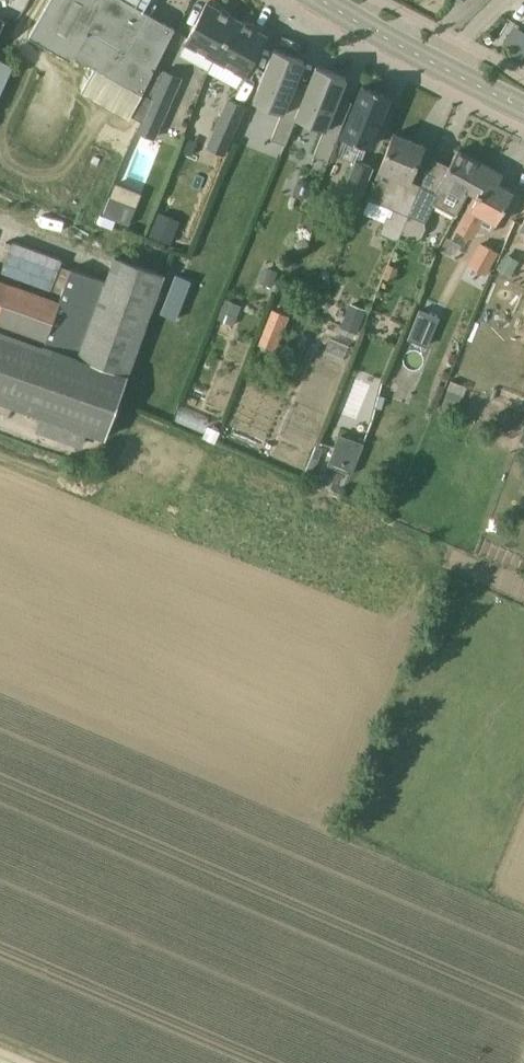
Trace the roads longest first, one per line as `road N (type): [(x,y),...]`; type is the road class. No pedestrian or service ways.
road 1 (secondary): [(523,106),(323,0)]

